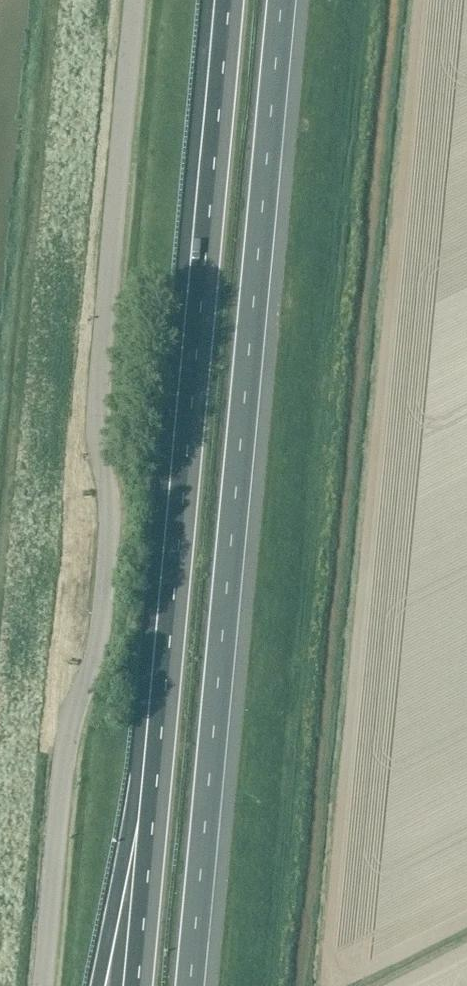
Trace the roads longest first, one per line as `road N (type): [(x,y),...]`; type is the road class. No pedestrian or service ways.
road 1 (unclassified): [(44,985),(68,734),(101,631),(110,503),(95,425),(134,0)]
road 2 (motorway): [(189,985),(281,0)]
road 3 (motorway): [(230,0),(160,756)]
road 4 (motorway): [(160,756),(129,827),(97,985)]
road 5 (motorway): [(160,756),(139,985)]

